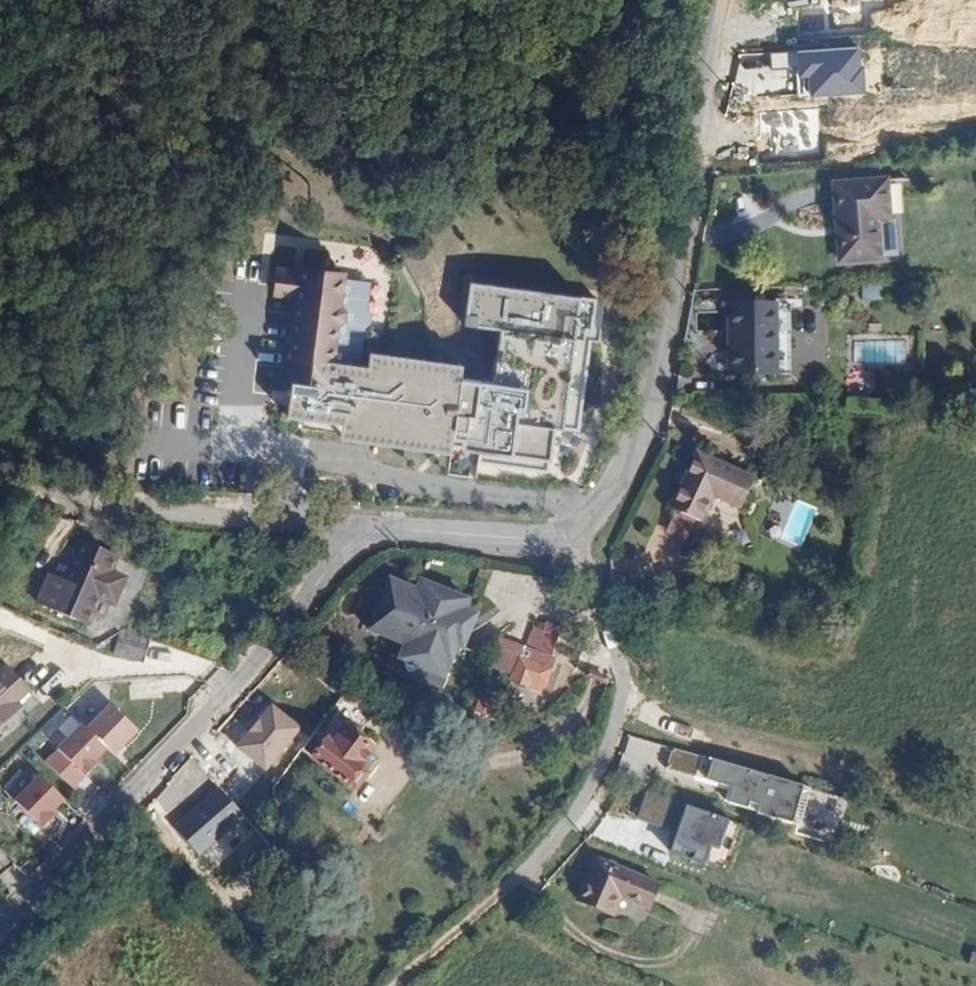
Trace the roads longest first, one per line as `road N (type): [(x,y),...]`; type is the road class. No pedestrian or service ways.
road 1 (residential): [(720,0),(646,422),(593,519),(566,537)]
road 2 (residential): [(367,526),(190,733),(0,923)]
road 3 (residential): [(502,893),(532,868),(601,765),(625,690),(597,596),(566,537)]
road 4 (residential): [(367,526),(96,509),(4,482)]
road 5 (track): [(625,690),(975,789)]
road 6 (residential): [(566,537),(367,526)]
road 7 (track): [(395,985),(502,893)]

